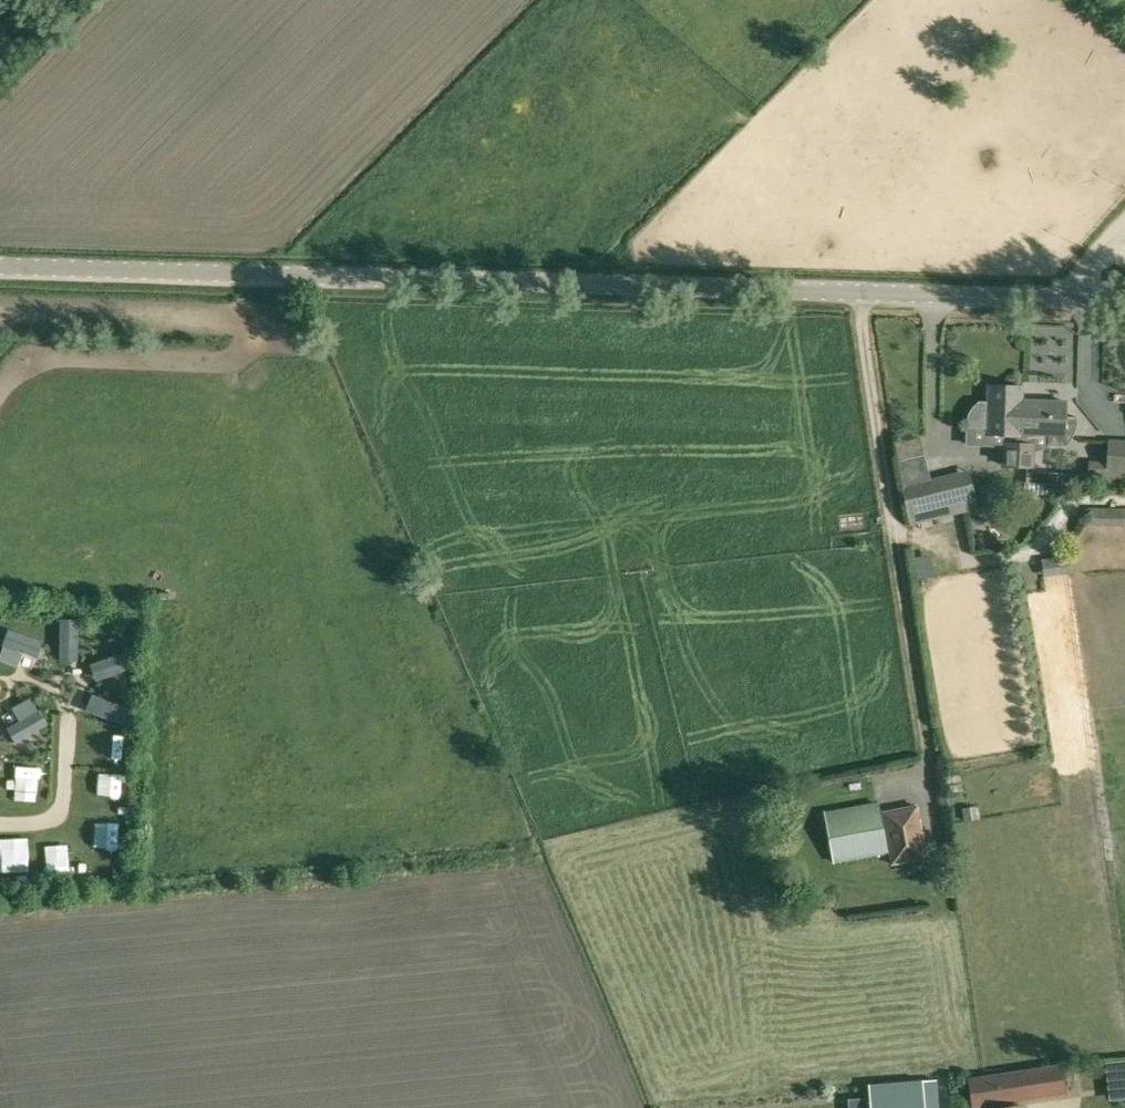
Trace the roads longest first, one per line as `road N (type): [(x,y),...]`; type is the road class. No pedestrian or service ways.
road 1 (unclassified): [(1124,307),(0,270)]

